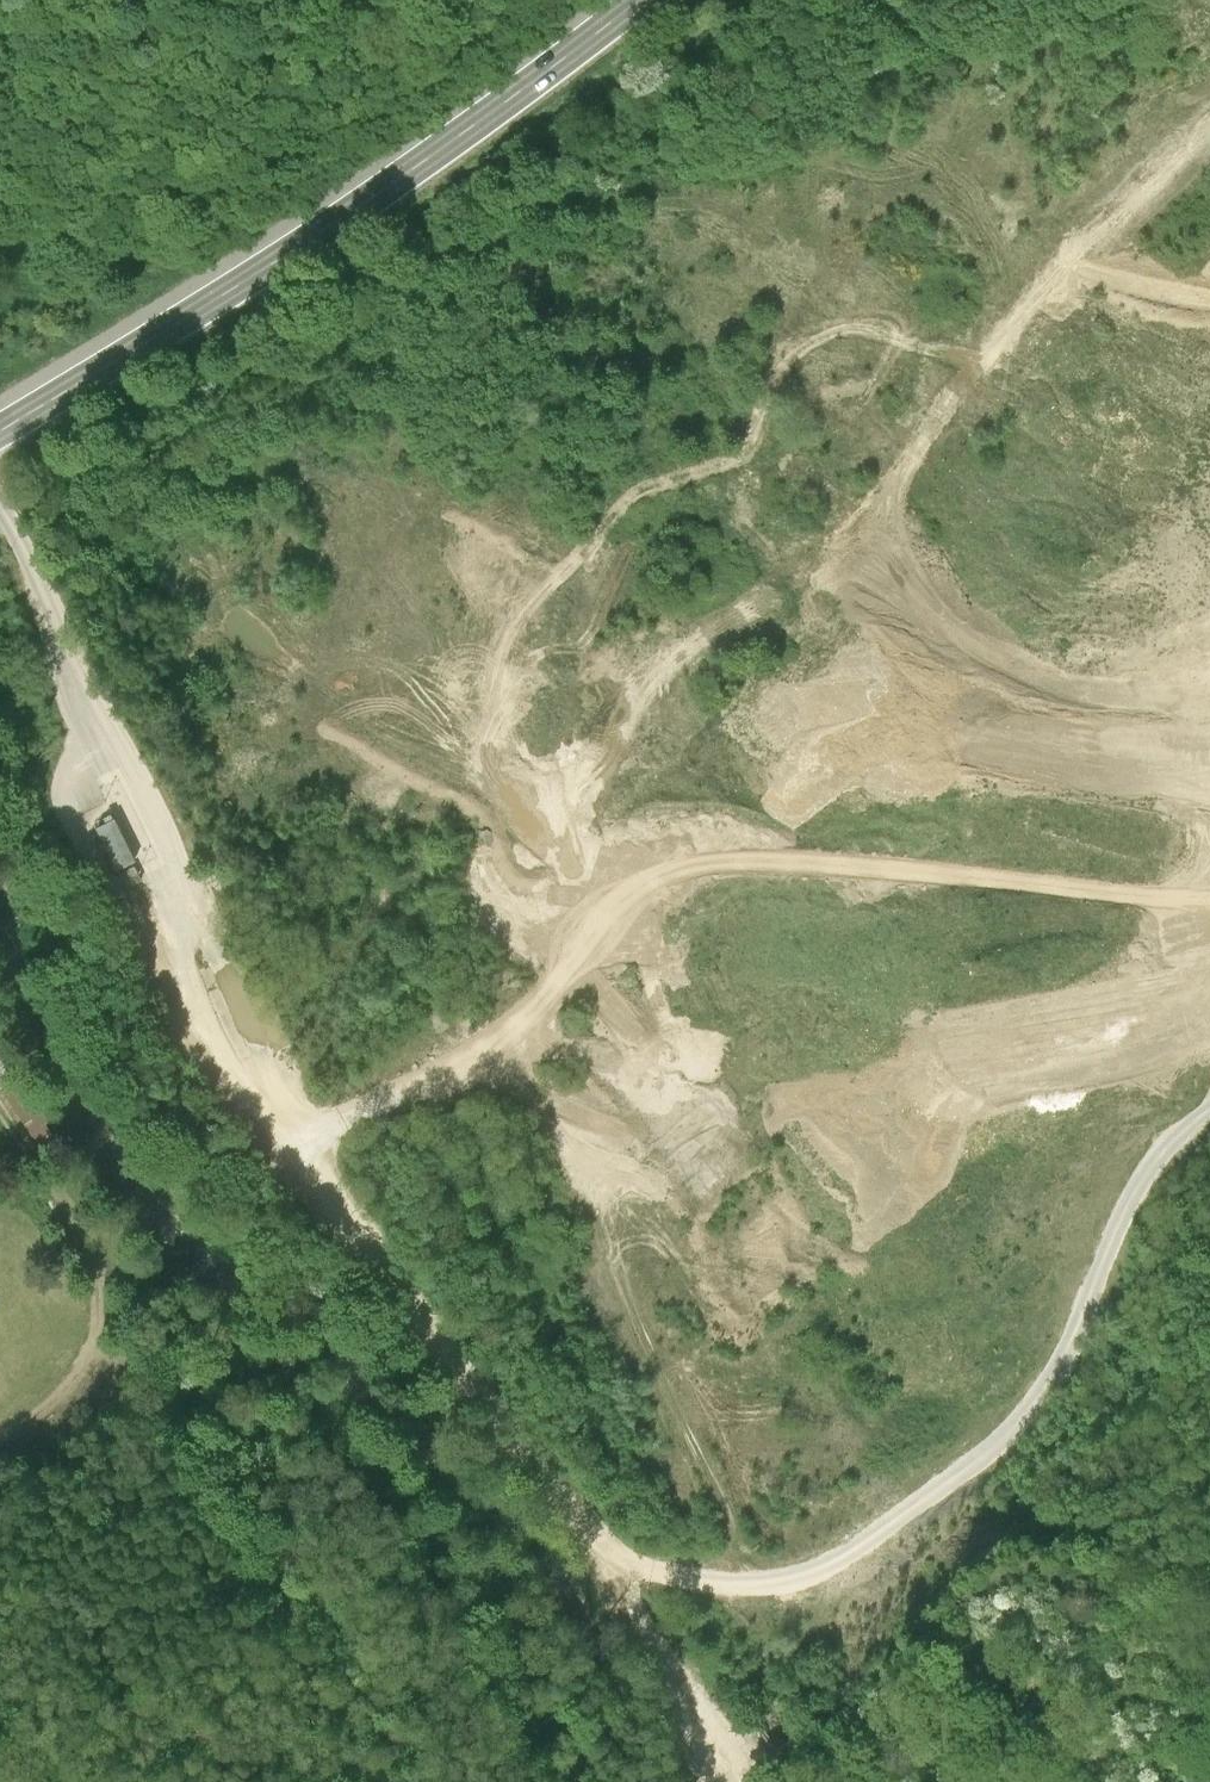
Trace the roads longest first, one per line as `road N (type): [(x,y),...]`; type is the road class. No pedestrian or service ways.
road 1 (track): [(0,509),(168,868),(189,986),(227,1067),(581,1519),(747,1781)]
road 2 (track): [(1209,142),(840,538),(553,715),(554,780),(578,867),(580,948),(508,1040),(381,1102),(283,1134)]
road 3 (secondary): [(639,0),(310,239),(0,431)]

